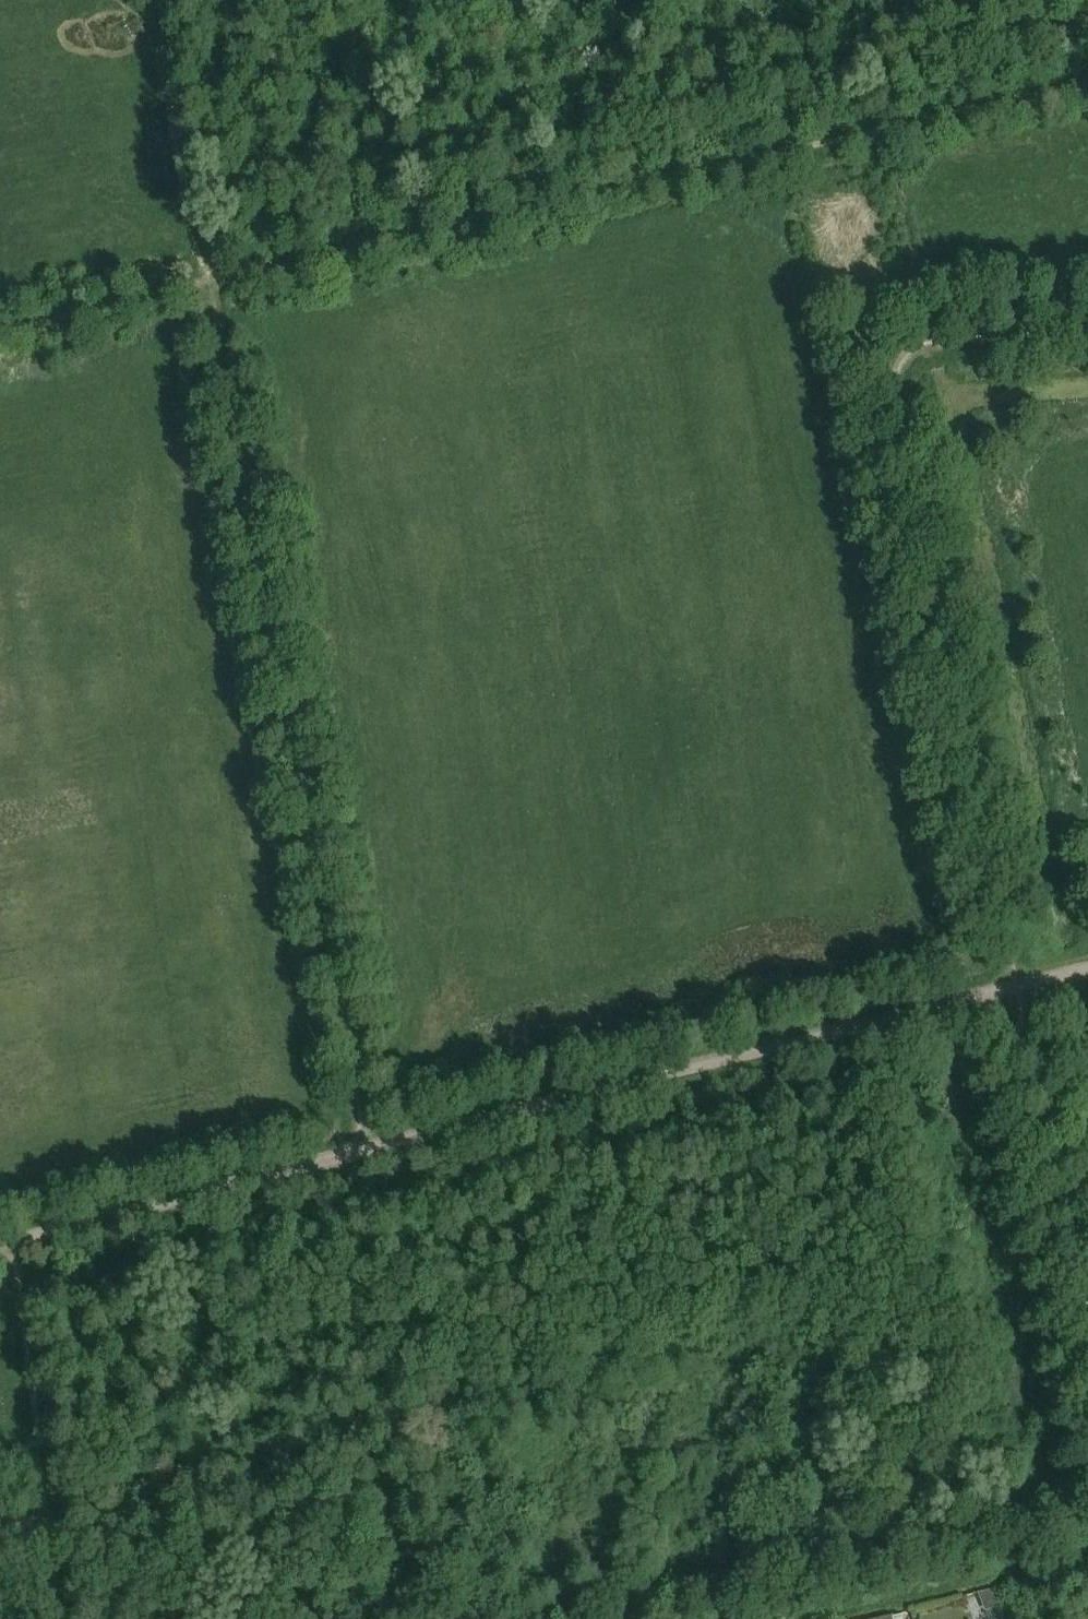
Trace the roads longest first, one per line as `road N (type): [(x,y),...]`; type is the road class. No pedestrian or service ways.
road 1 (unclassified): [(0,1246),(1087,970)]
road 2 (track): [(1087,83),(207,278)]
road 3 (track): [(363,1151),(207,278)]
road 4 (track): [(207,278),(161,59),(162,29),(185,0)]
road 5 (track): [(207,278),(0,327)]

